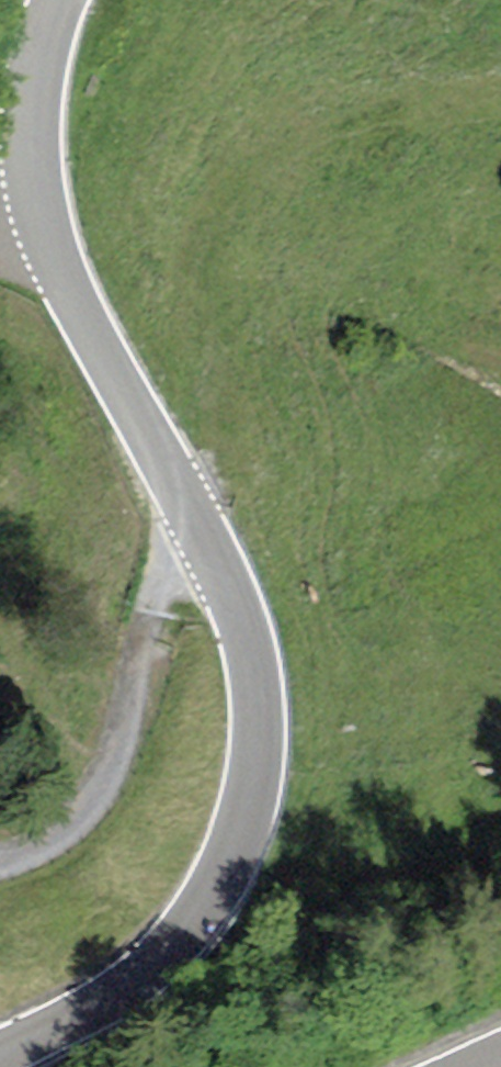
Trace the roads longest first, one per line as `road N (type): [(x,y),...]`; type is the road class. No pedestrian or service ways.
road 1 (tertiary): [(57,0),(35,79),(34,190),(63,272),(233,601),(259,704),(262,761),(251,820),(186,934),(78,1021),(0,1057)]
road 2 (track): [(500,91),(312,133),(224,230),(205,335),(237,422),(191,512),(145,665),(74,840),(0,864)]

